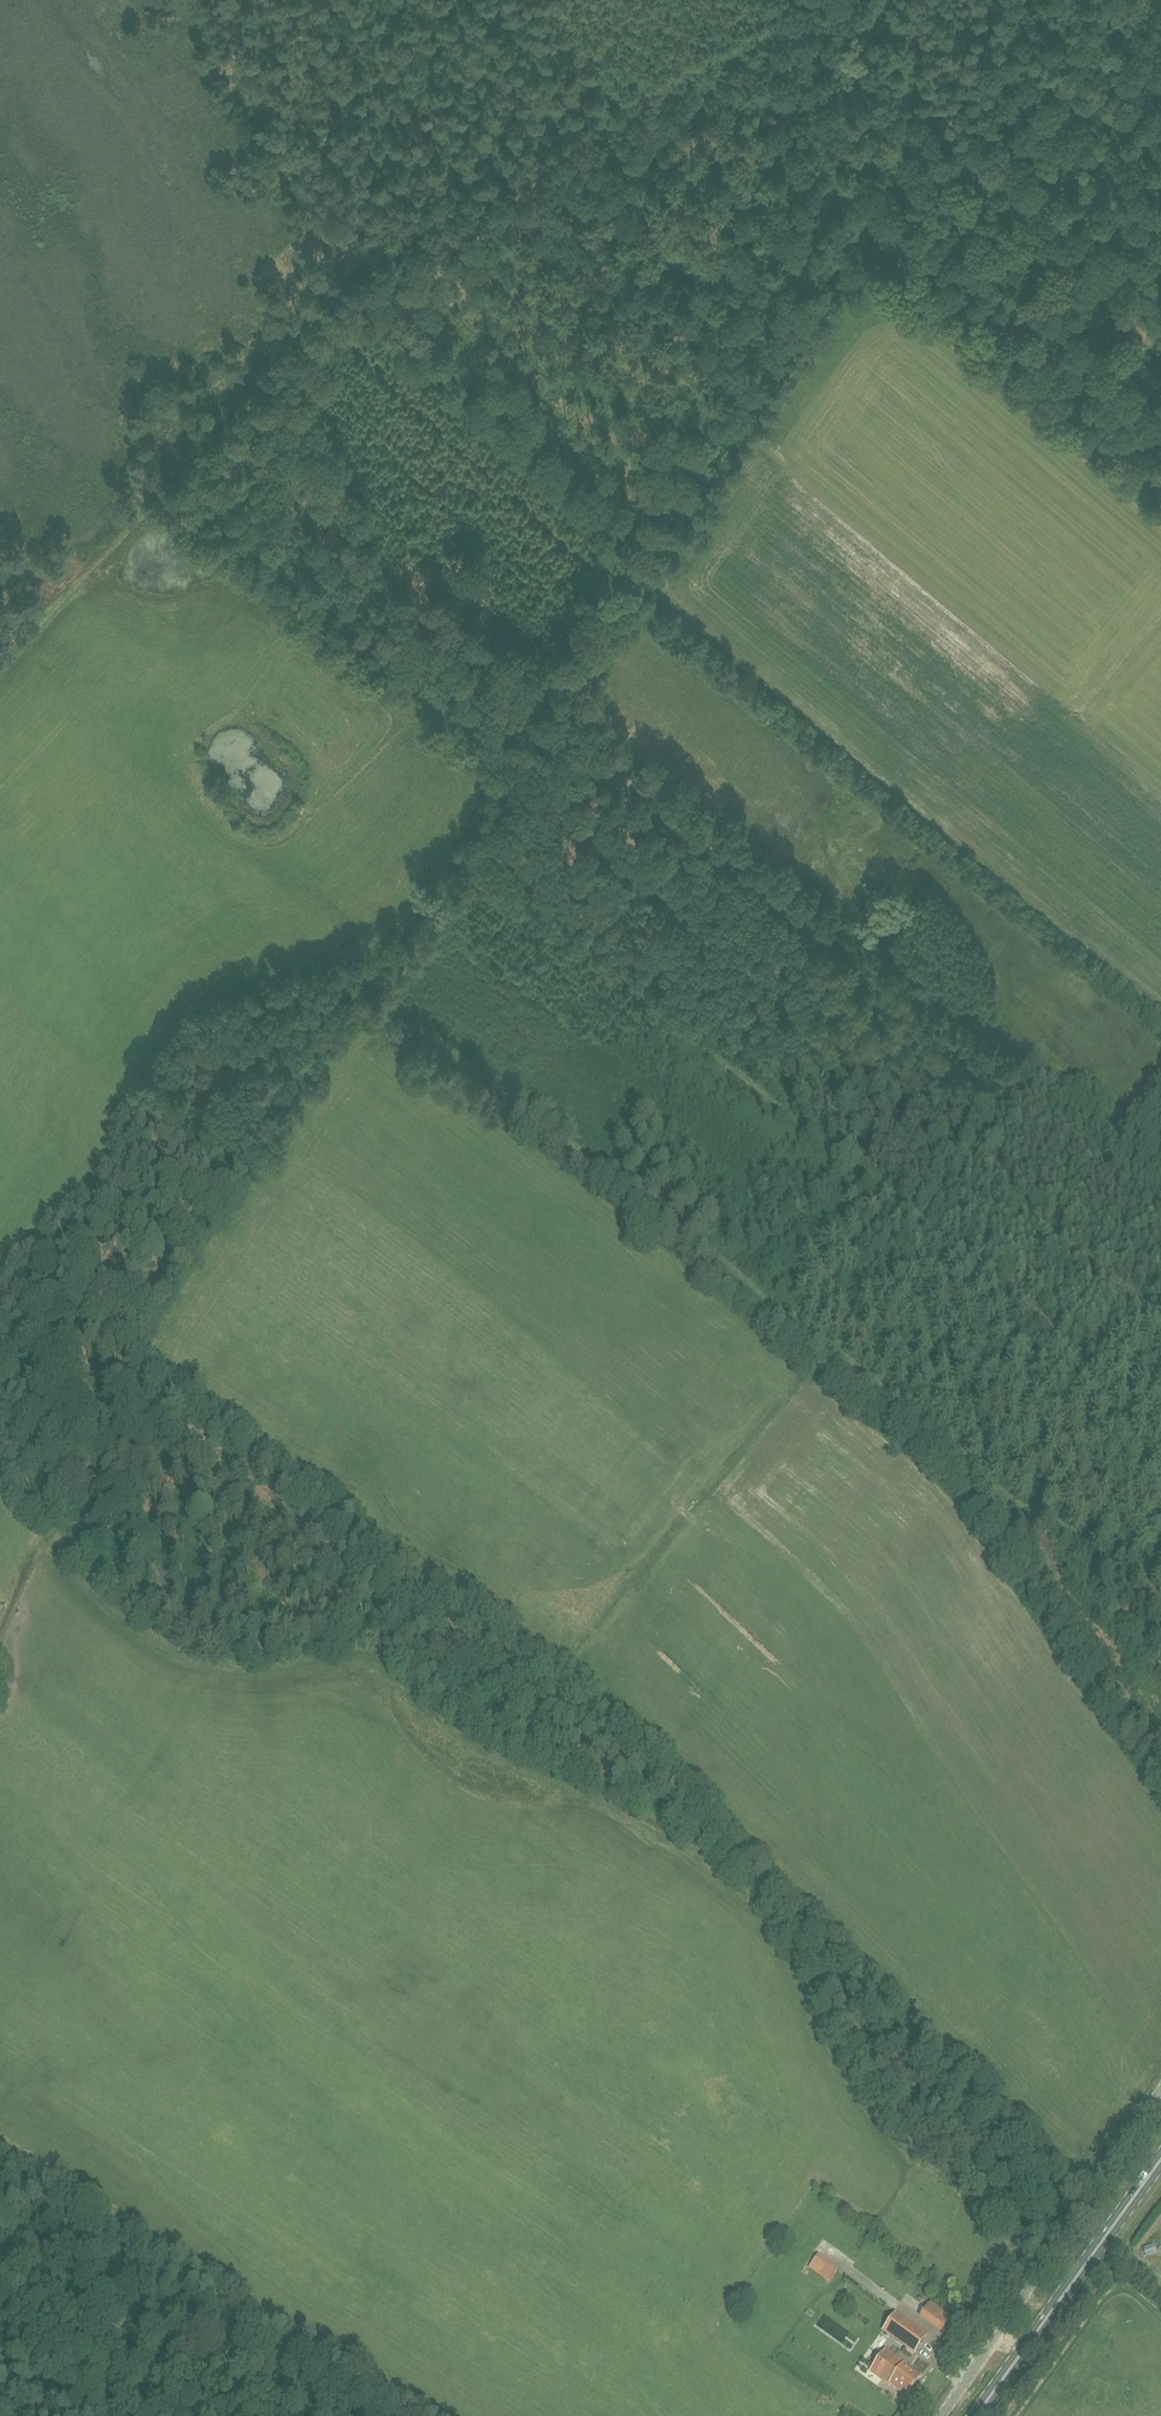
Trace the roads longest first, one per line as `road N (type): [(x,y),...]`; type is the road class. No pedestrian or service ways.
road 1 (track): [(0,575),(52,546),(80,542),(118,503),(168,513),(510,783),(370,971),(233,1094),(184,1227),(131,1292),(102,1355),(52,1421),(48,1476),(31,1512),(0,1454)]
road 2 (track): [(487,876),(474,879),(428,938),(395,989),(395,1010),(834,1349),(1001,1493),(1160,1579)]
road 3 (track): [(384,1567),(423,1597),(537,1737),(621,1795),(482,1746),(380,1653),(266,1669),(194,1655),(83,1573),(31,1512)]
road 4 (track): [(1160,1494),(1031,1311),(942,1230),(487,876),(516,850)]
road 5 (track): [(621,1795),(746,1884),(812,1951),(897,2071),(1015,2161),(1028,2196),(1024,2240),(958,2339),(982,2358)]
road 6 (track): [(424,2415),(0,2143)]
road 7 (unclassified): [(940,2415),(1152,2101)]
road 8 (primary): [(976,2415),(1160,2160)]
road 9 (track): [(1011,1083),(1160,1202)]
road 10 (track): [(1160,127),(1032,0)]
road 11 (track): [(185,2415),(259,2309)]

